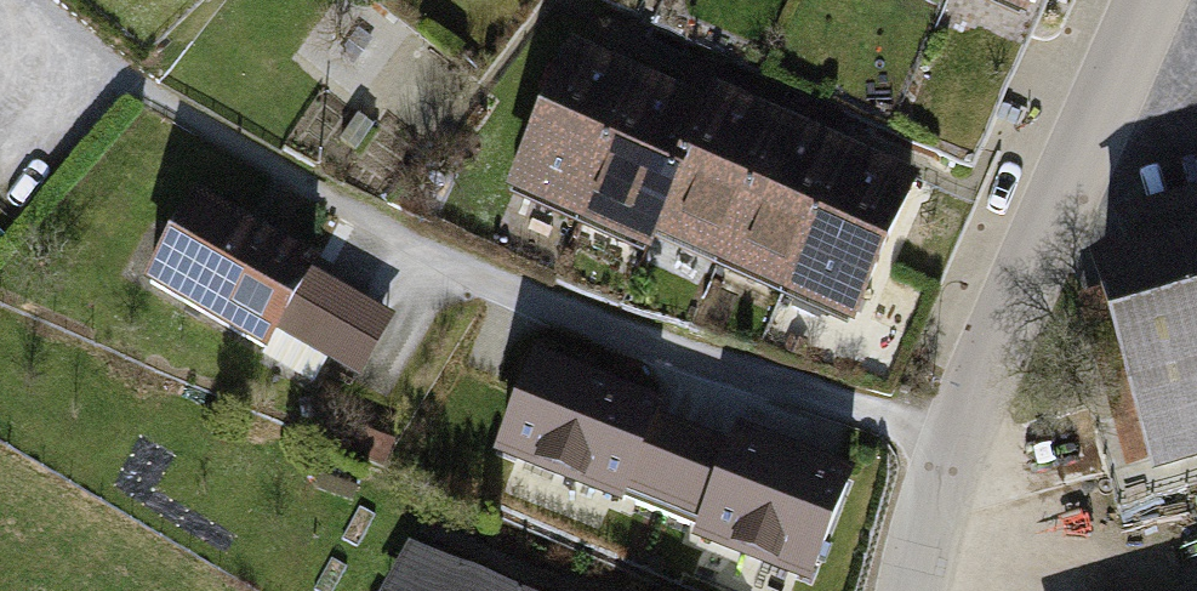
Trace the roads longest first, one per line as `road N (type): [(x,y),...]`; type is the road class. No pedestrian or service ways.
road 1 (tertiary): [(907,590),(951,440),(1150,0)]

